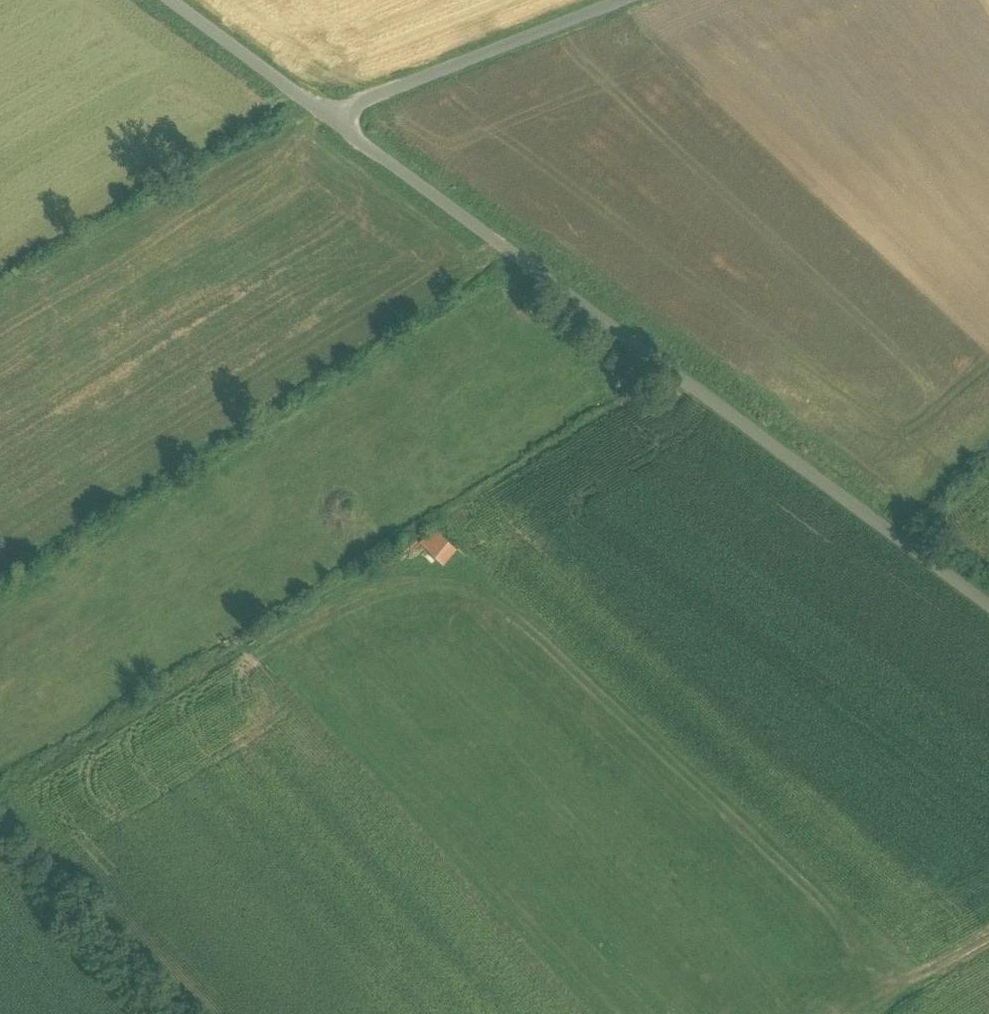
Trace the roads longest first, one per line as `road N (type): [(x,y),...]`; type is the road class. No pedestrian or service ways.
road 1 (unclassified): [(354,102),(988,583)]
road 2 (unclassified): [(617,0),(354,102)]
road 3 (unclassified): [(217,0),(354,102)]

